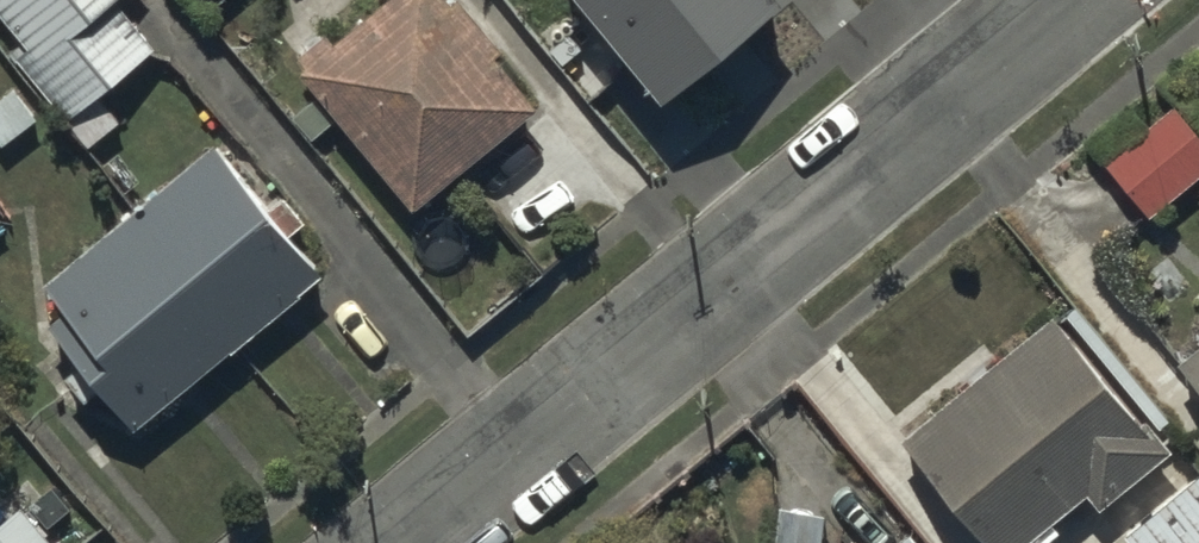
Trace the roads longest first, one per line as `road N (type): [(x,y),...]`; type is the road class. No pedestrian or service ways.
road 1 (residential): [(400,542),(1064,0)]

